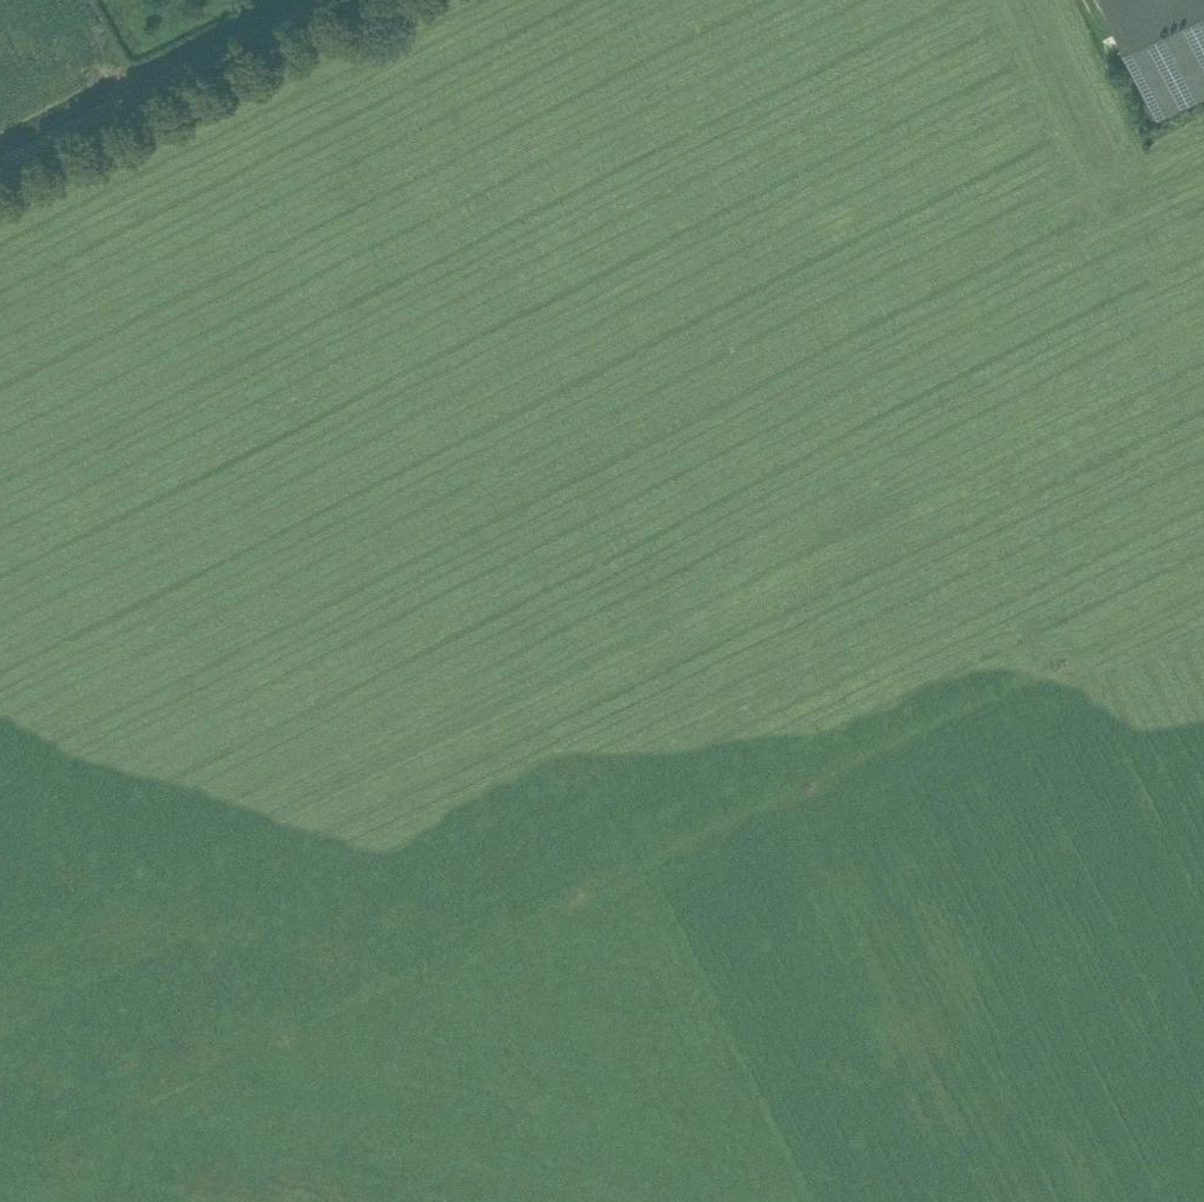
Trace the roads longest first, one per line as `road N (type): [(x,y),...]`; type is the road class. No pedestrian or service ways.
road 1 (unclassified): [(0,163),(317,0)]

